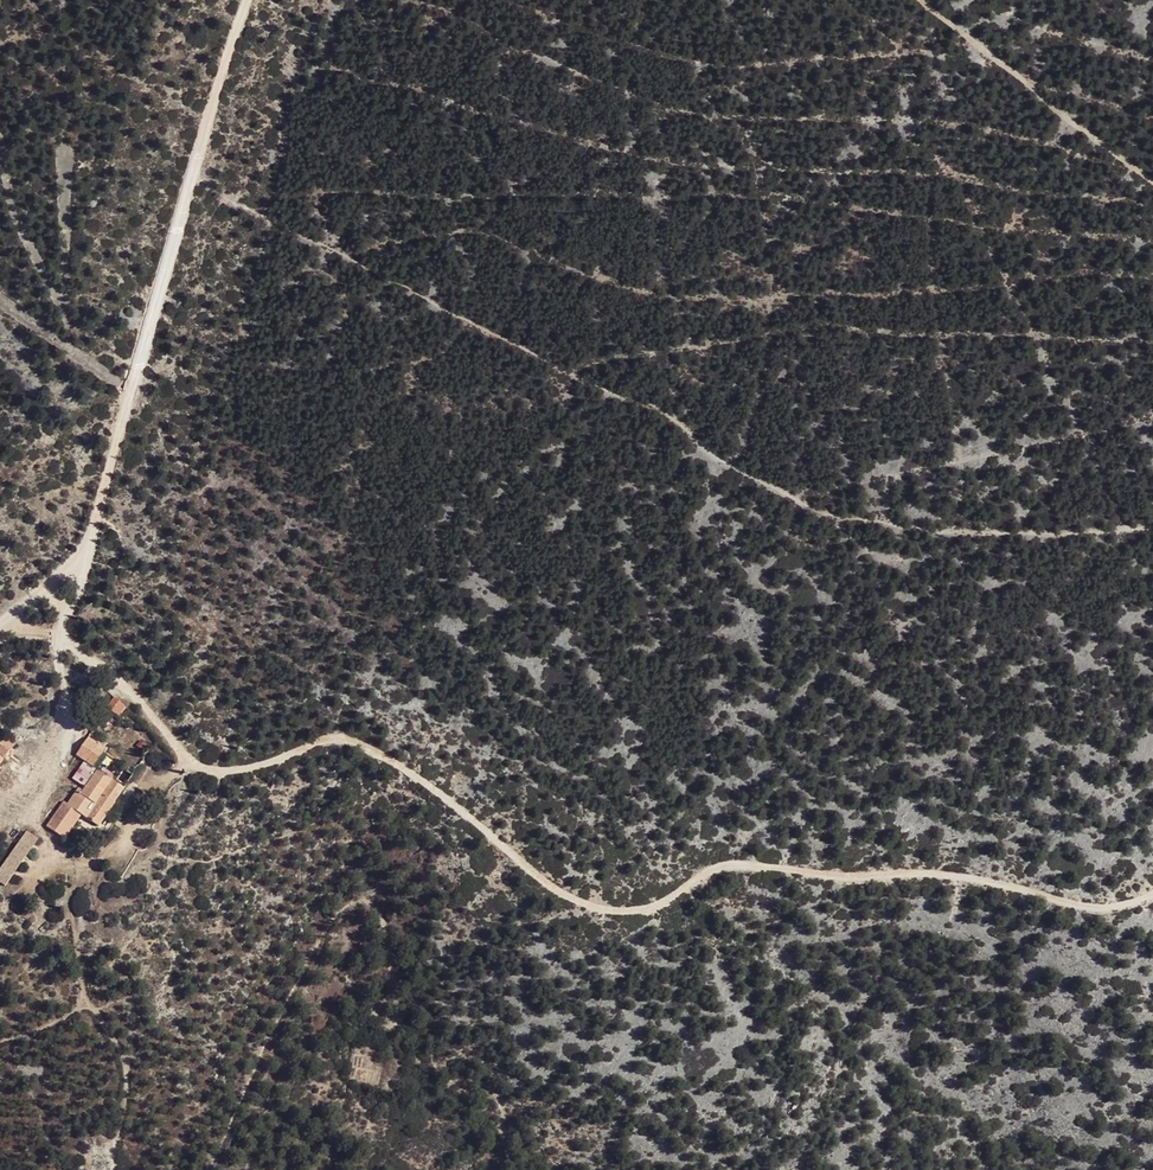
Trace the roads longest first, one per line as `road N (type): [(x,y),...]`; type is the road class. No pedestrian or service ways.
road 1 (track): [(83,559),(62,632),(201,766),(227,773),(322,741),(359,745),(461,809),(545,884),(589,906),(639,912),(740,862),(848,877),(969,877),(1105,911),(1152,894)]
road 2 (track): [(256,0),(189,180),(83,559)]

